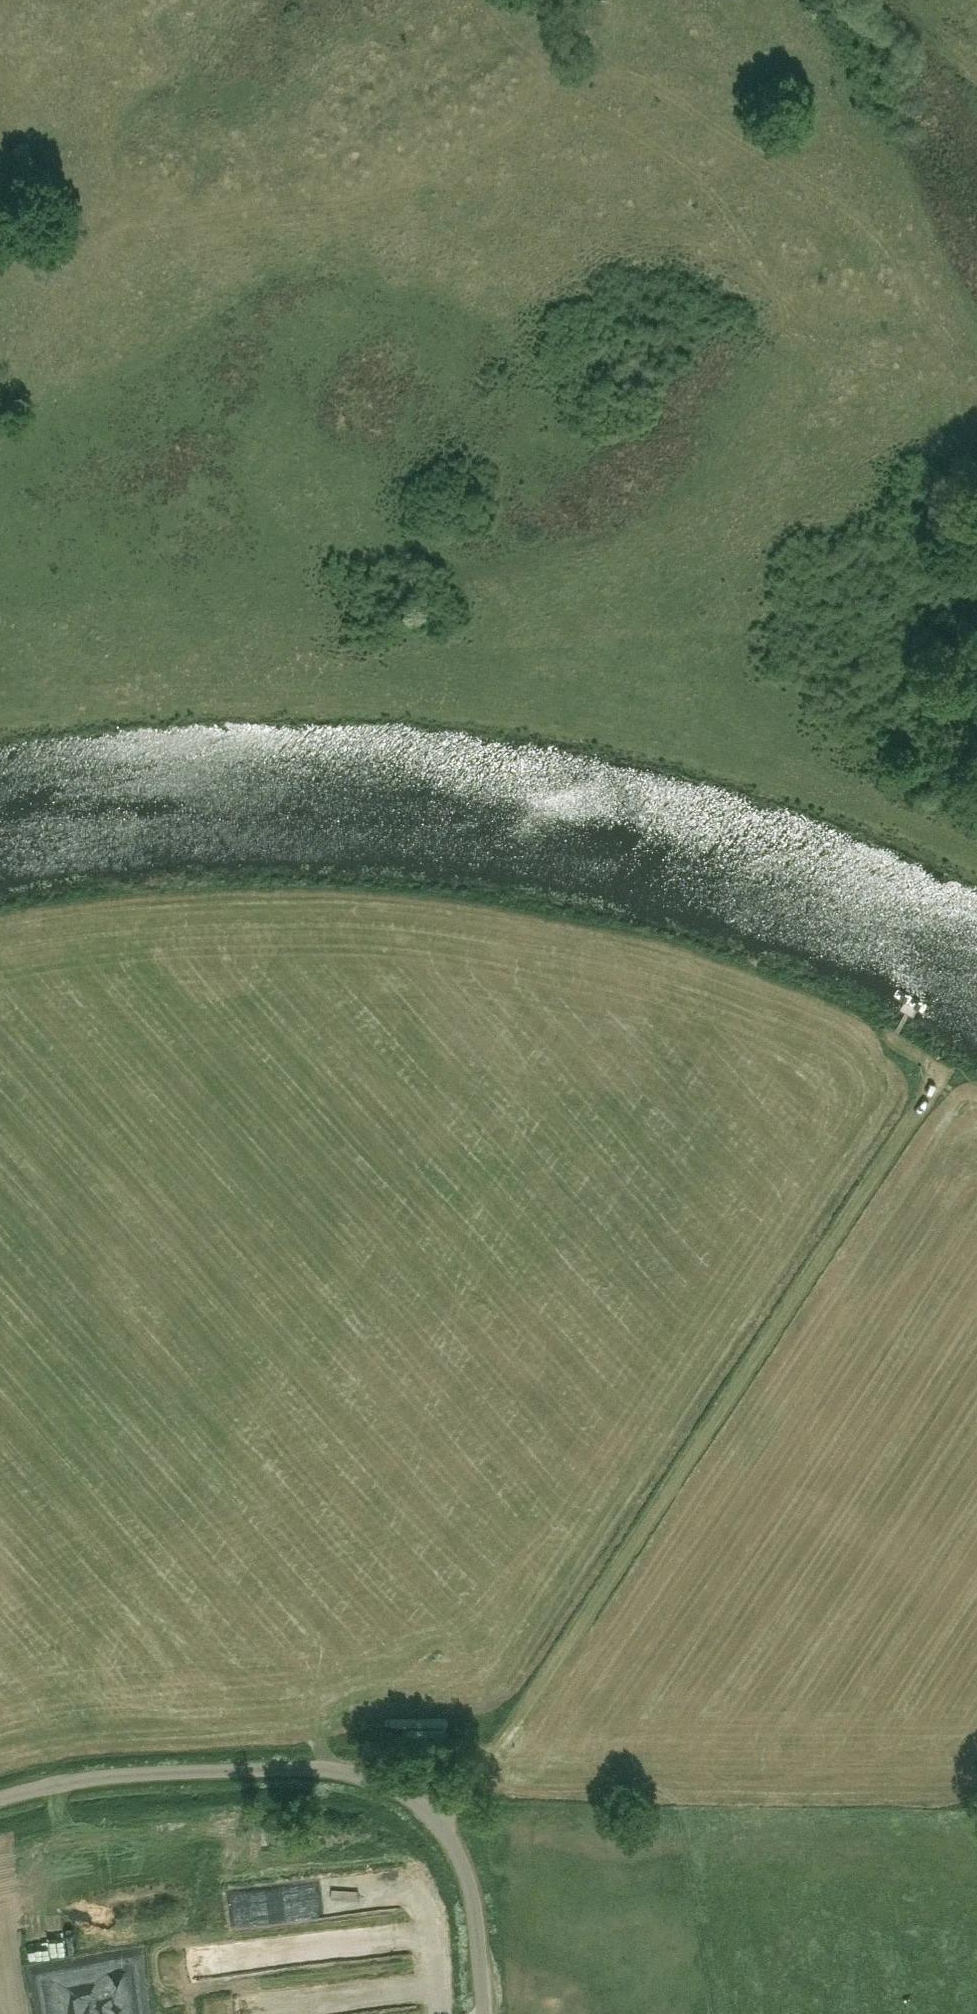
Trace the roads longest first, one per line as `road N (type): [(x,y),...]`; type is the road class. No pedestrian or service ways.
road 1 (unclassified): [(506,2013),(488,1873),(422,1790),(367,1764),(93,1777),(0,1802)]

